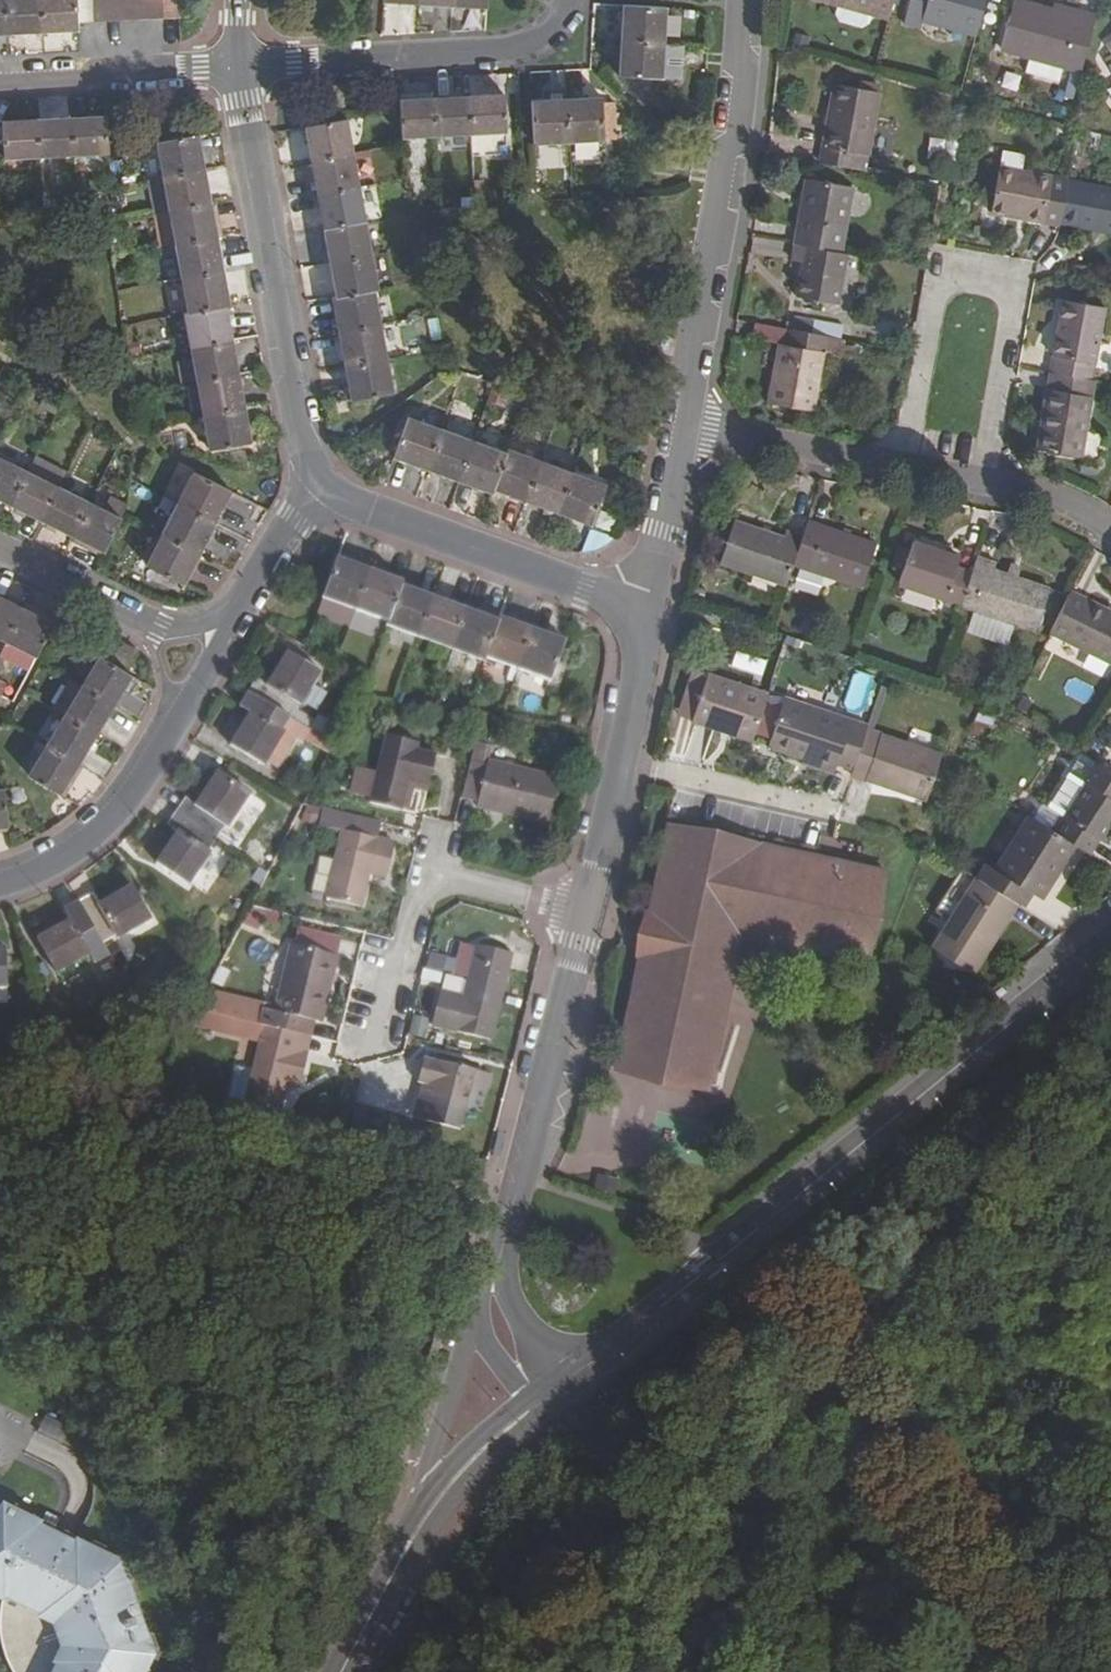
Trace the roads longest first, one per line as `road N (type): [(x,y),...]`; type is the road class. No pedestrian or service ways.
road 1 (secondary): [(562,1381),(1110,936)]
road 2 (residential): [(904,466),(945,266),(1023,278),(982,480)]
road 3 (residential): [(739,0),(732,137),(678,426)]
road 4 (residential): [(316,483),(301,450),(250,98)]
road 5 (residential): [(0,885),(77,849),(131,798),(234,620)]
road 6 (residential): [(588,916),(496,1258)]
road 7 (residential): [(271,65),(509,53),(551,34),(571,0)]
road 8 (residential): [(316,483),(584,588)]
road 9 (residential): [(642,660),(588,916)]
road 10 (residential): [(0,554),(155,630),(234,620)]
road 11 (residential): [(678,426),(904,466)]
road 12 (residential): [(473,1312),(414,1531)]
road 13 (residential): [(201,66),(0,81)]
road 14 (residential): [(364,1052),(384,978),(411,943),(430,875)]
road 15 (secondary): [(414,1531),(447,1485),(530,1408)]
road 16 (residential): [(430,875),(588,916)]
road 17 (residential): [(234,620),(316,483)]
road 18 (secondary): [(340,1671),(414,1531)]
road 19 (residential): [(562,1381),(515,1325),(496,1258)]
road 20 (residential): [(982,480),(1045,494),(1110,532)]
road 21 (residential): [(678,426),(659,547)]

